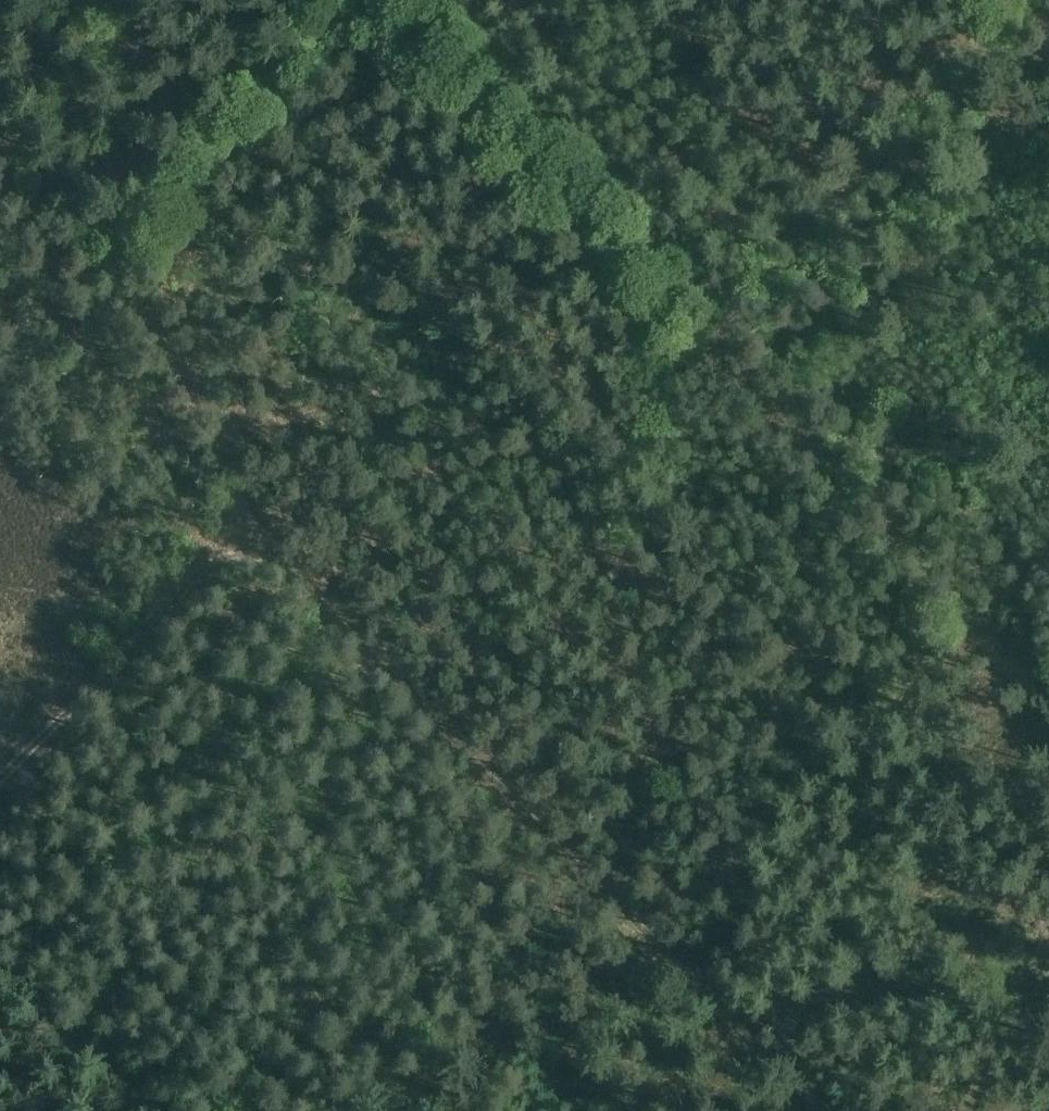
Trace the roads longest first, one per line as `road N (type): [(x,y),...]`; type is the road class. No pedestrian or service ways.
road 1 (track): [(828,1110),(273,559),(235,551),(201,568),(108,678),(0,779)]

